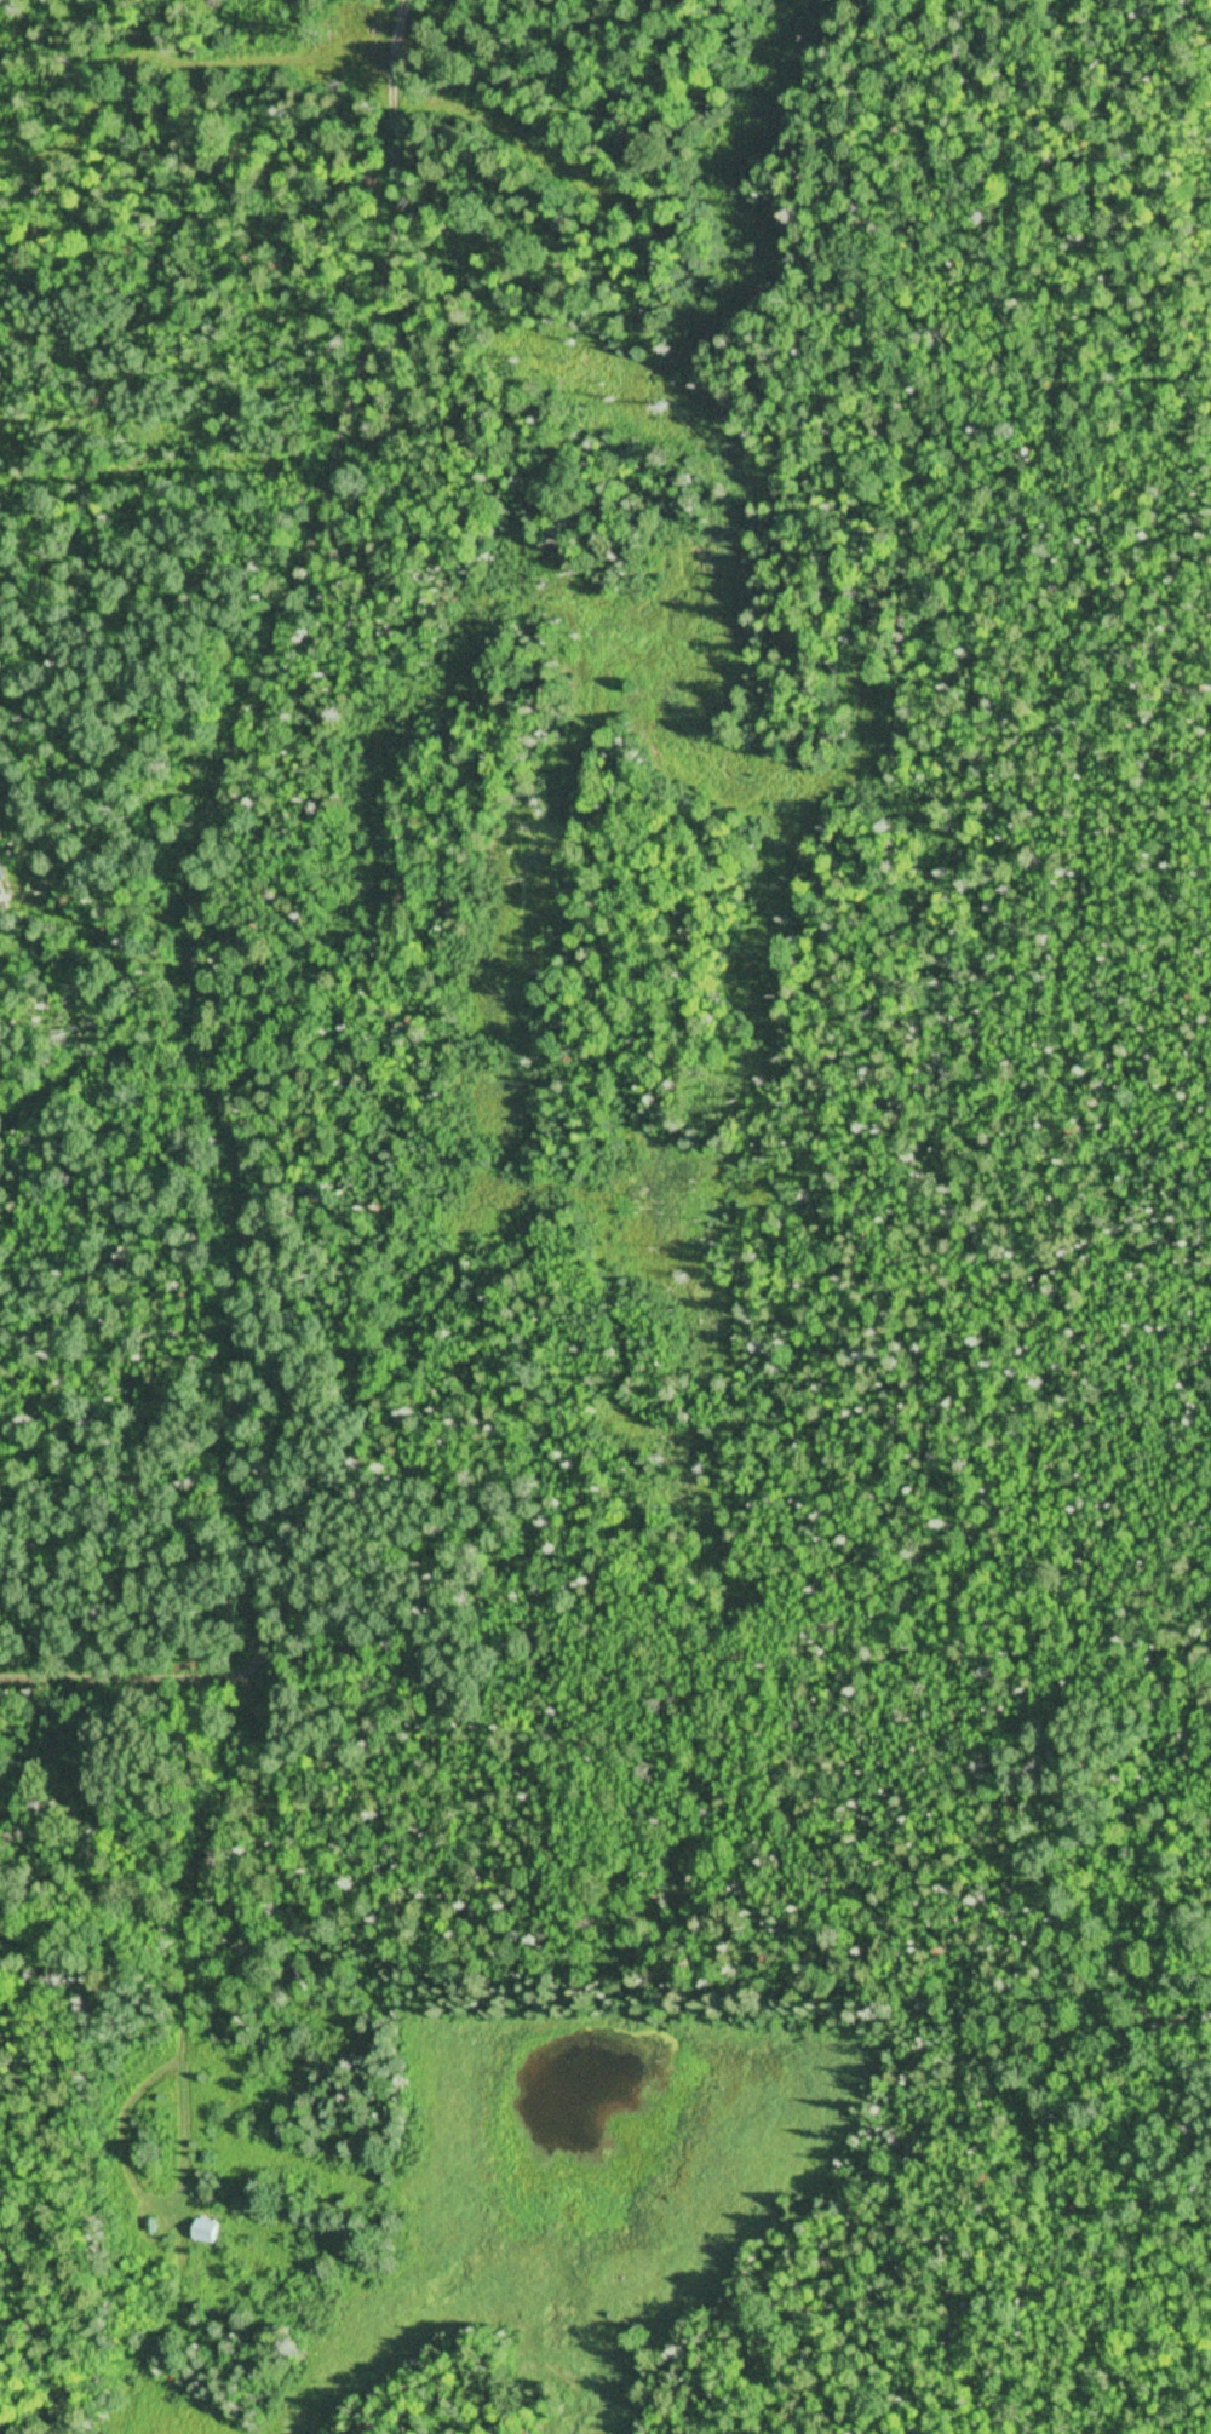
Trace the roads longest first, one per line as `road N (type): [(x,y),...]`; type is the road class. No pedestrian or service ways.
road 1 (track): [(411,0),(386,294),(302,545),(199,798),(184,1000),(222,1212),(233,1488),(280,1649),(206,1859)]

